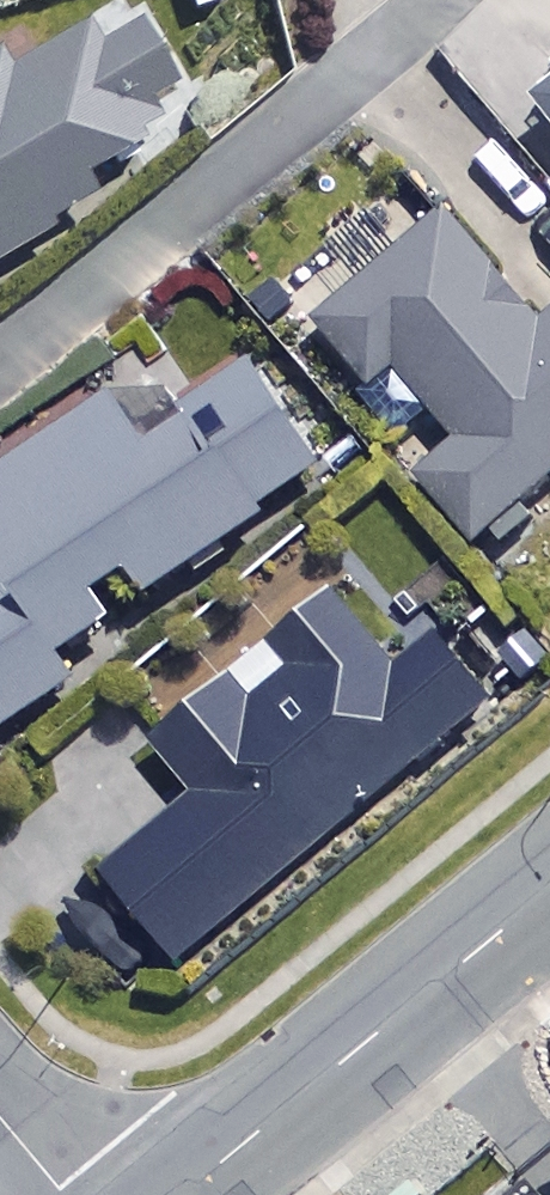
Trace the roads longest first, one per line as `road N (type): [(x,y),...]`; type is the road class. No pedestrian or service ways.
road 1 (tertiary): [(189,1194),(549,895)]

